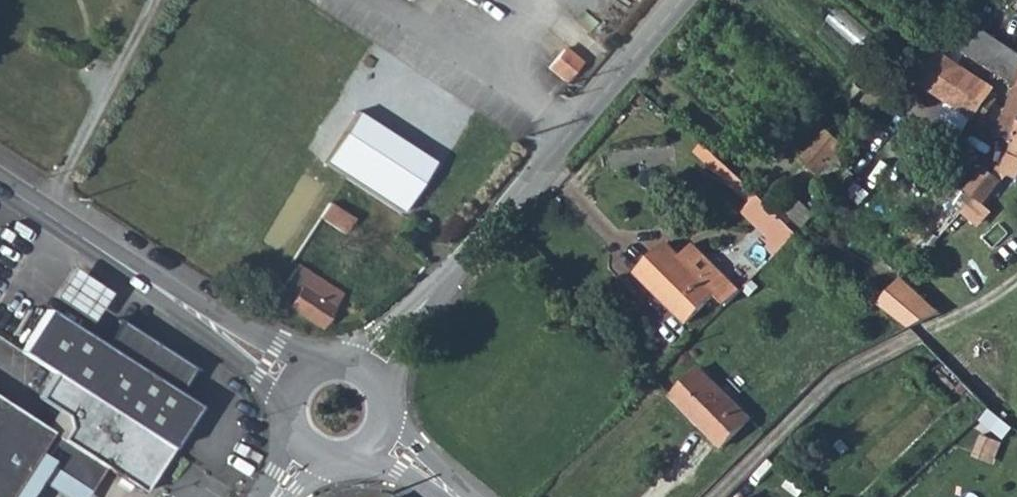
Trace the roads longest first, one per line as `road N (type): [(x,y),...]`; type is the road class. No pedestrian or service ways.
road 1 (unclassified): [(372,372),(679,0)]
road 2 (secondary): [(297,380),(0,185)]
road 3 (track): [(863,0),(922,48),(902,79),(904,92),(982,147)]

